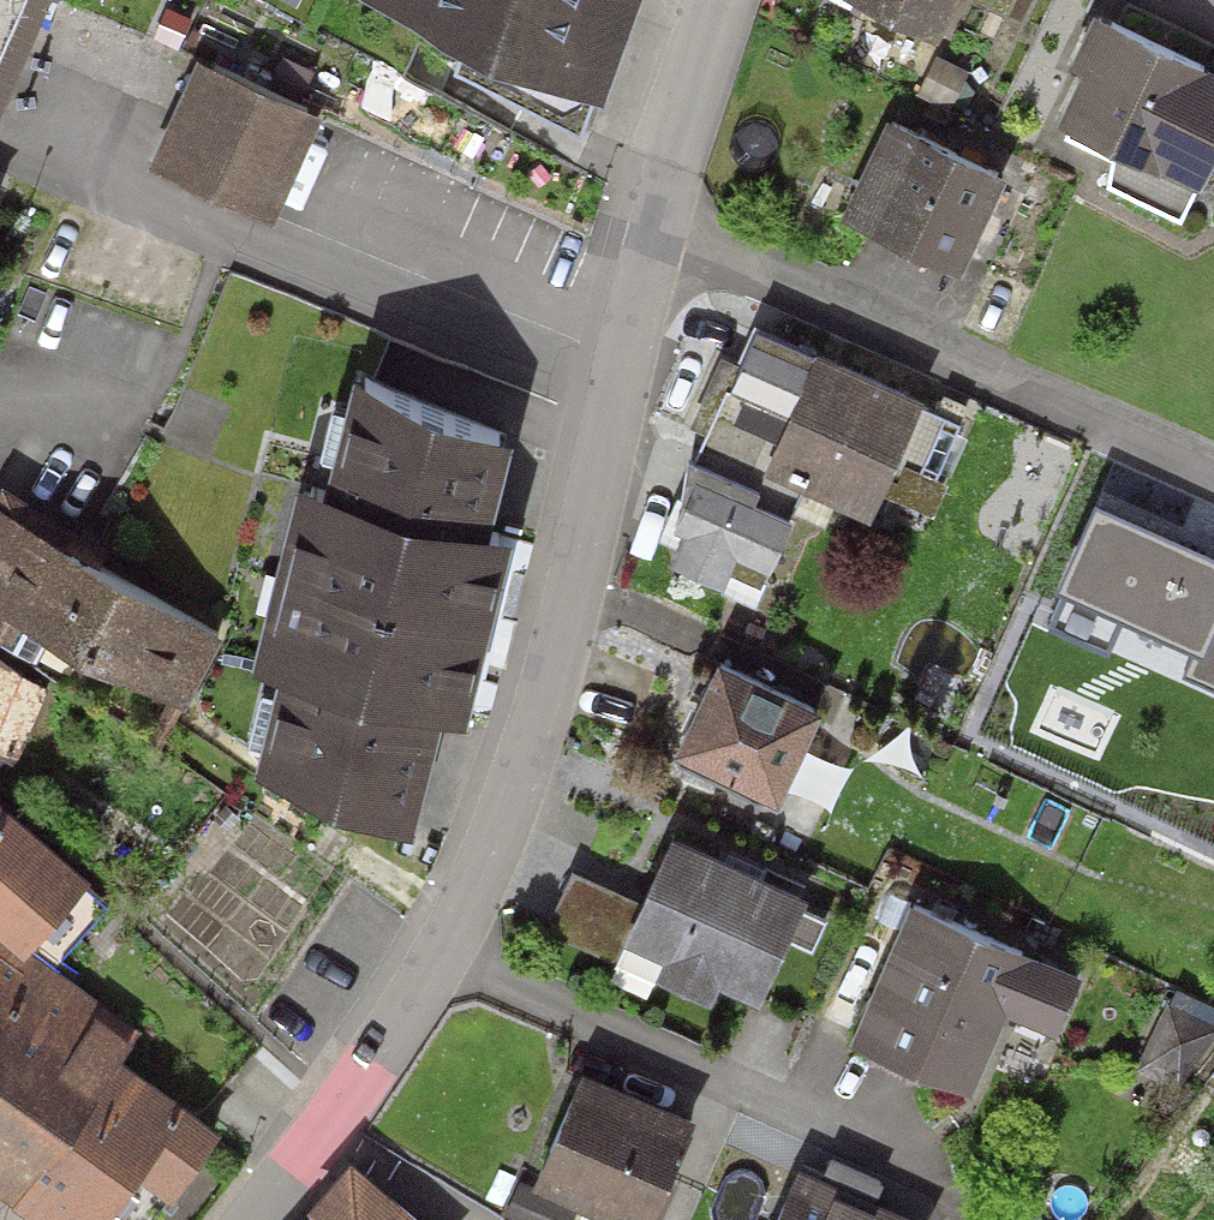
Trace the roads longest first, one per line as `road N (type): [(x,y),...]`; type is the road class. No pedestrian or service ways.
road 1 (residential): [(719,0),(509,811),(438,957),(254,1219)]

